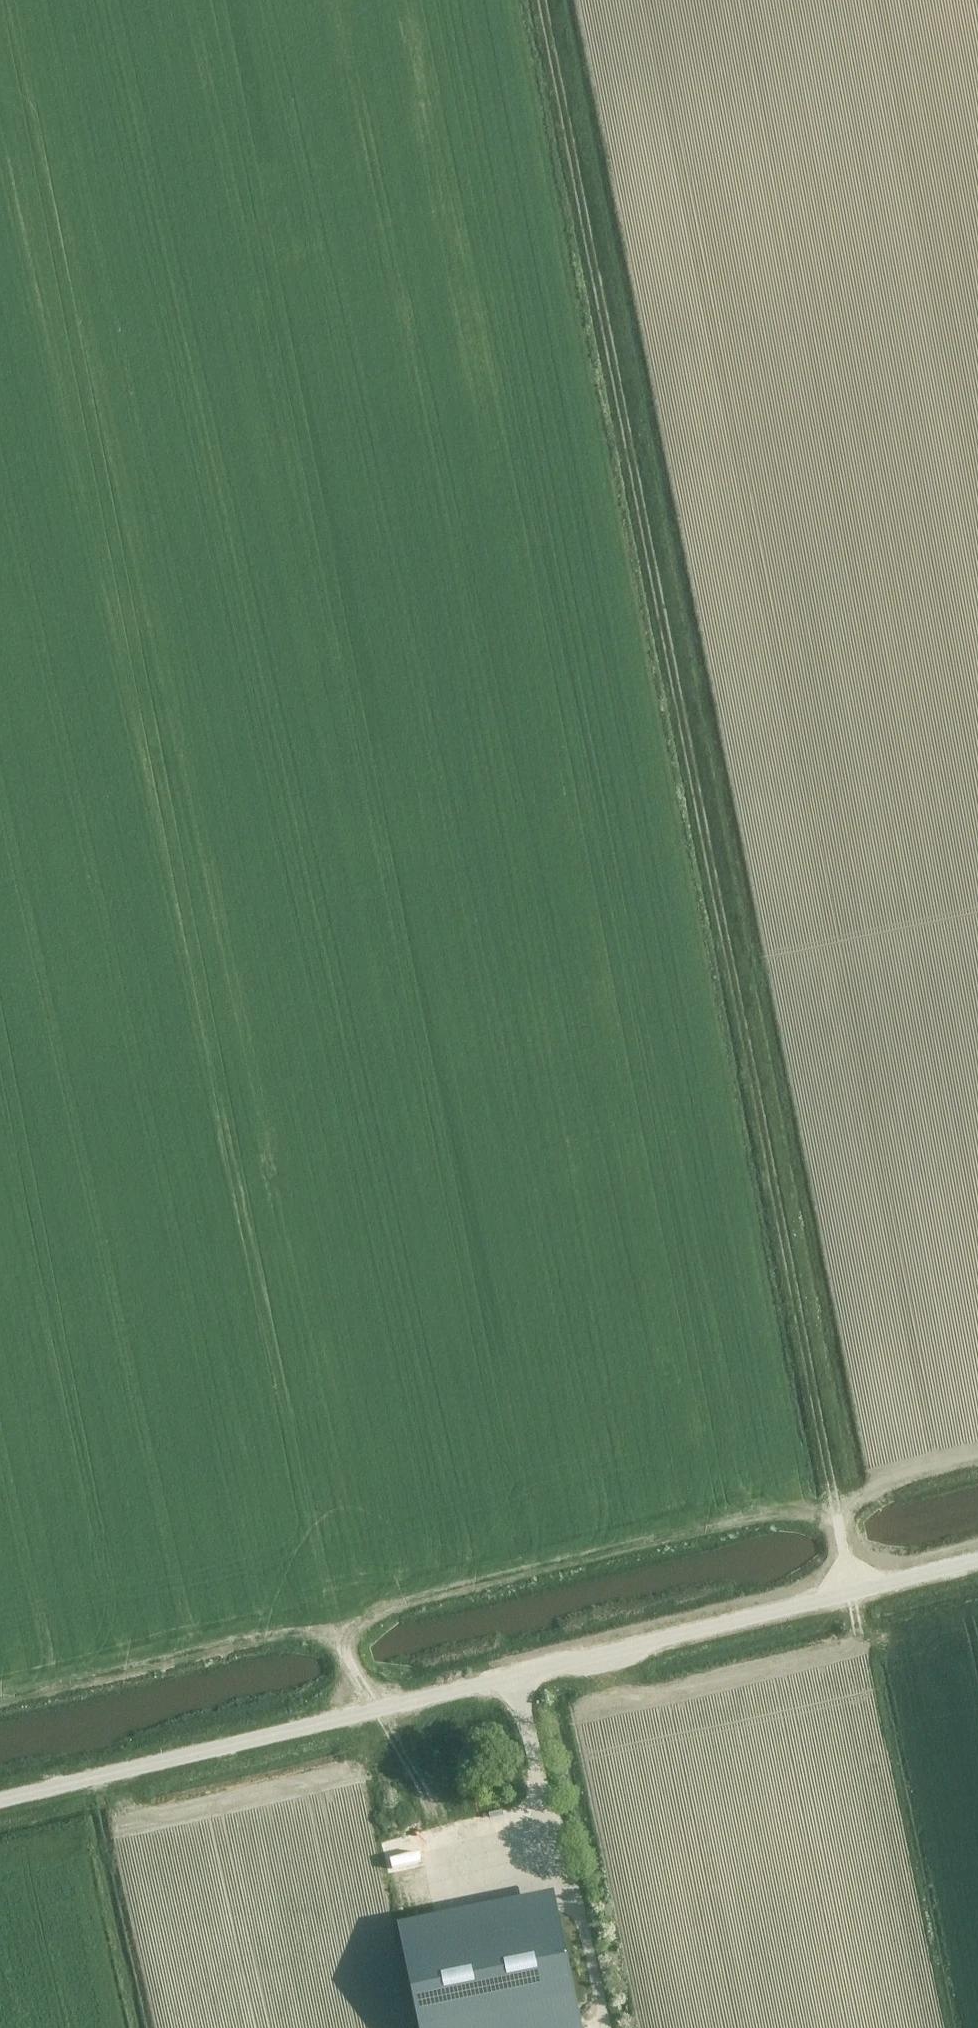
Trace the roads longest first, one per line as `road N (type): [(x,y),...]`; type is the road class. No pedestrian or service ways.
road 1 (unclassified): [(0,1801),(977,1558)]

